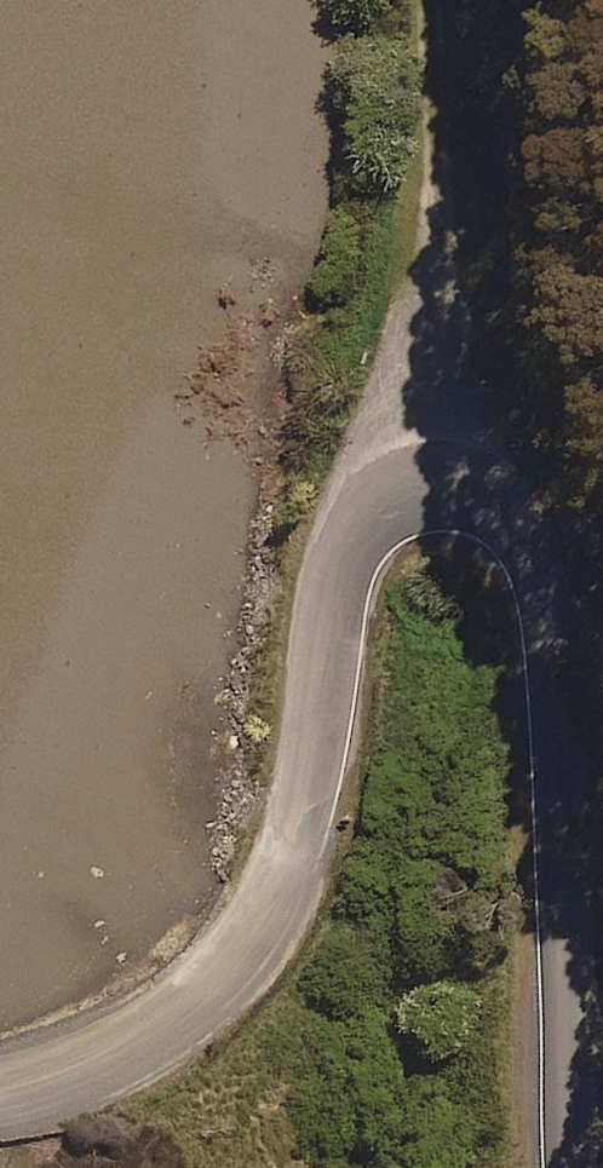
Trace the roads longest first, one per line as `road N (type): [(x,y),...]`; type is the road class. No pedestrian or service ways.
road 1 (unclassified): [(136,1042),(239,956),(277,896),(301,828),(335,582),(348,543),(408,486),(473,482),(504,498),(531,527),(559,612),(572,1167)]
road 2 (track): [(438,0),(445,188),(439,478)]
road 3 (unclassified): [(136,1042),(0,1088)]

